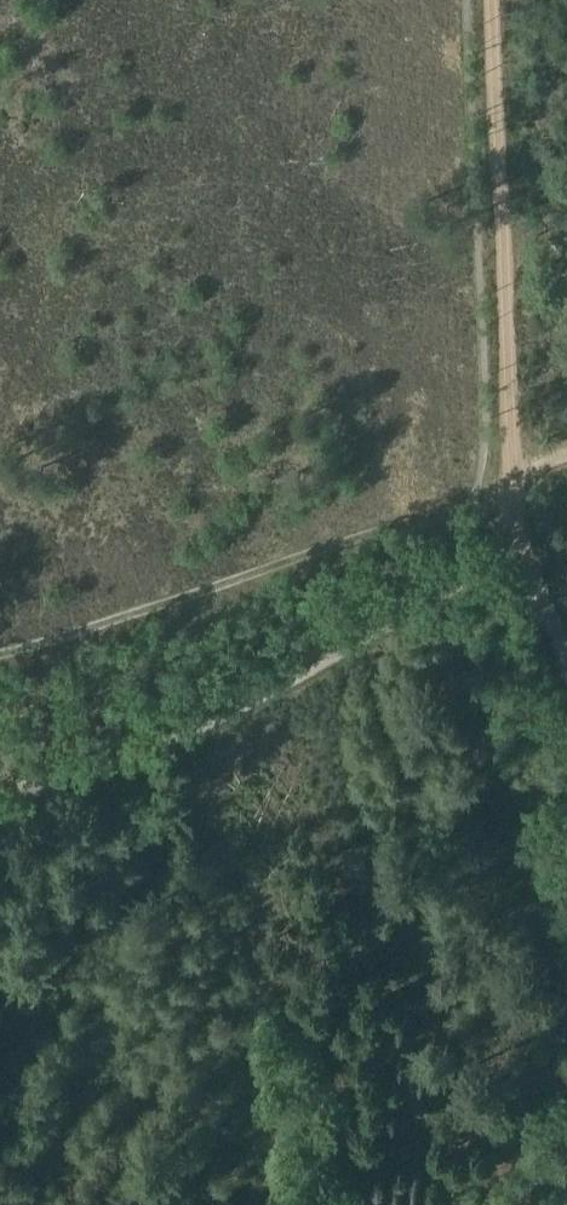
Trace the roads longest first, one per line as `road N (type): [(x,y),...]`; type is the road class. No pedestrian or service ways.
road 1 (track): [(0,824),(73,807),(417,631),(508,468)]
road 2 (track): [(0,651),(508,468)]
road 3 (track): [(492,0),(508,468)]
road 4 (track): [(508,468),(531,590),(566,692)]

